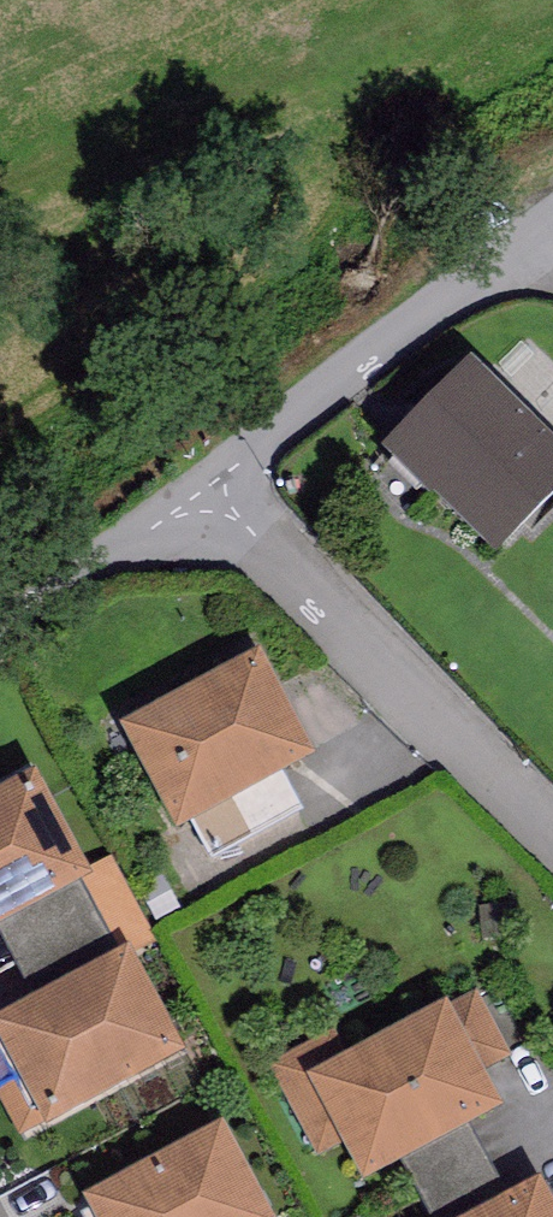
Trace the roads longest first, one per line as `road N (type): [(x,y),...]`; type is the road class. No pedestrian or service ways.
road 1 (residential): [(198,485),(552,837)]
road 2 (unclassified): [(198,485),(552,220)]
road 3 (unclassified): [(0,631),(198,485)]

